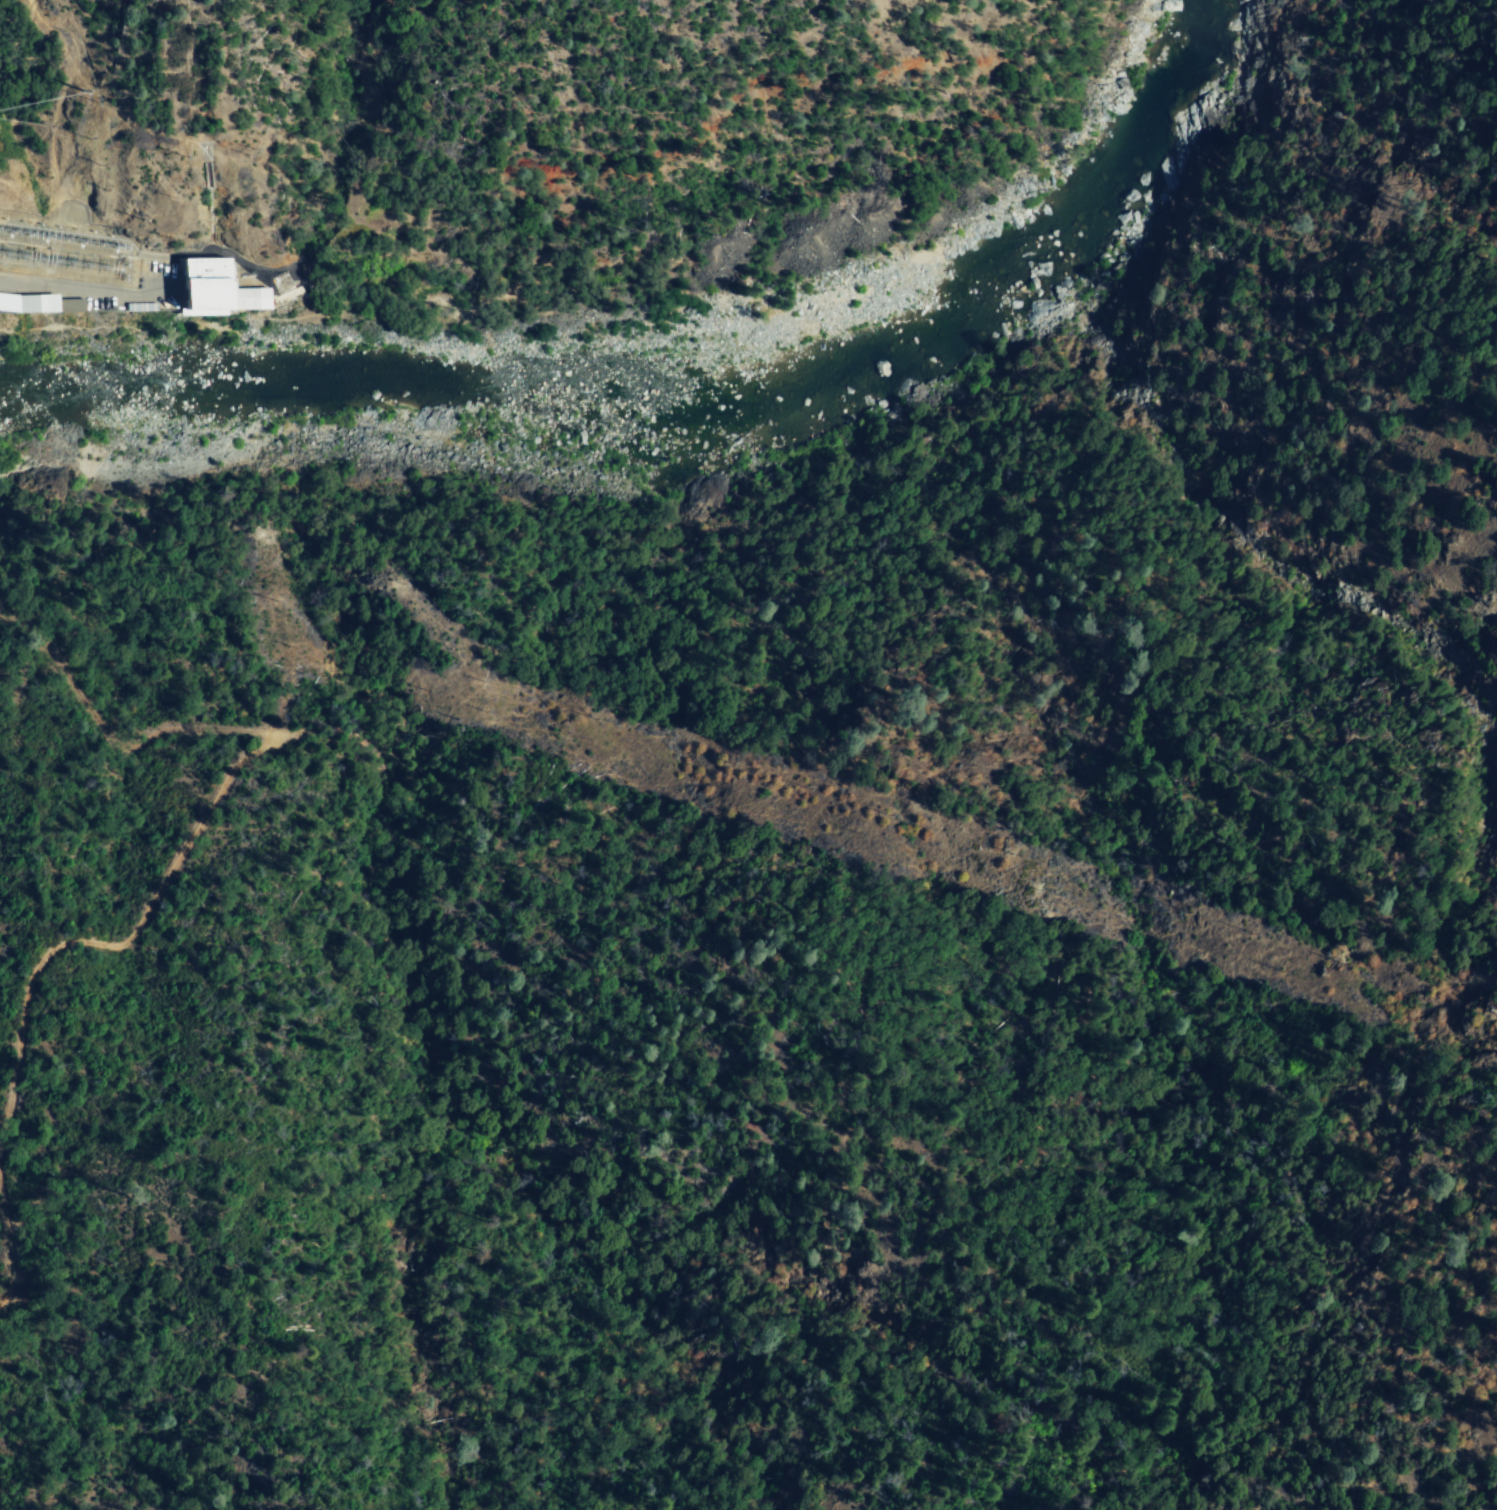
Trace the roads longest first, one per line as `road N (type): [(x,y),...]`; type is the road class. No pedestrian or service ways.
road 1 (track): [(1496,1273),(1438,1445),(1438,1489),(1459,1509)]

